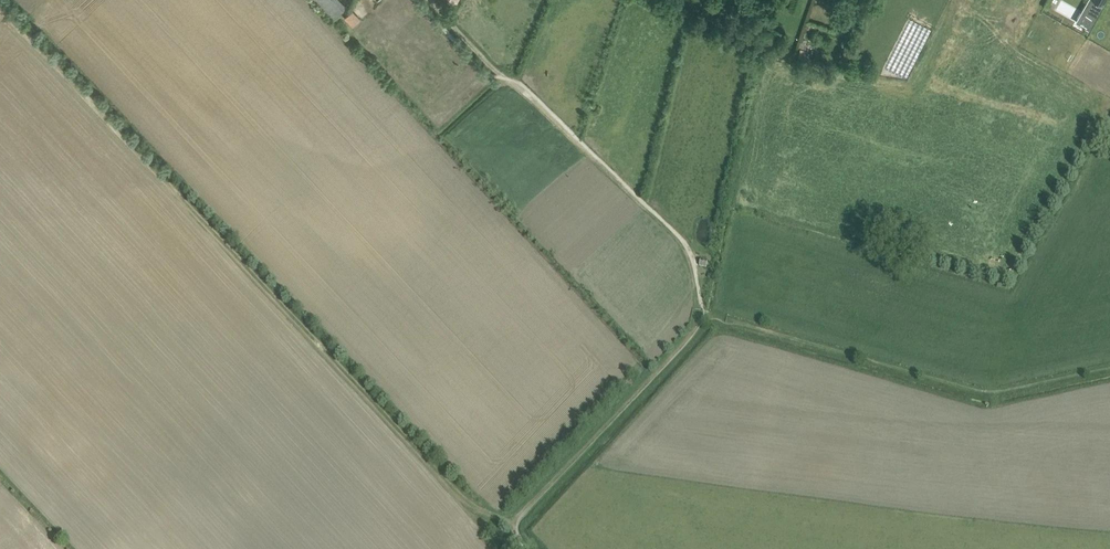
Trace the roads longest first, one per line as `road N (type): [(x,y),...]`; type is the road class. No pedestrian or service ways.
road 1 (track): [(517,525),(461,496),(0,12)]
road 2 (track): [(428,0),(683,245),(692,266),(699,317),(692,335),(521,515),(517,532),(525,548)]

